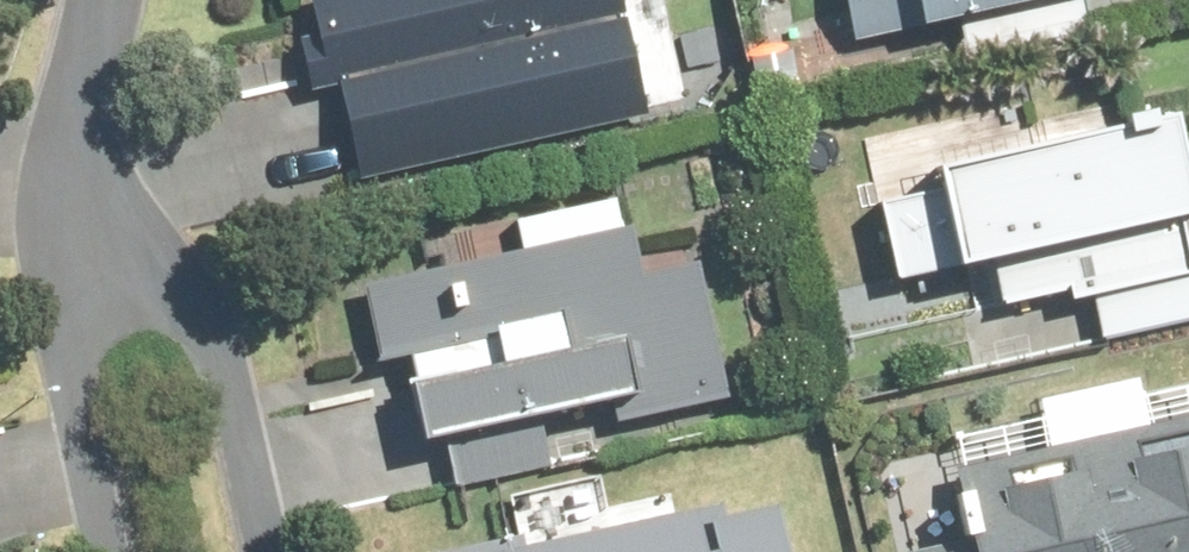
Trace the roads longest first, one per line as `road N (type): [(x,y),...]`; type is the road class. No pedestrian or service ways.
road 1 (residential): [(102,163),(199,332),(250,551)]
road 2 (residential): [(114,551),(70,344),(102,163)]
road 3 (residential): [(104,0),(102,163)]

